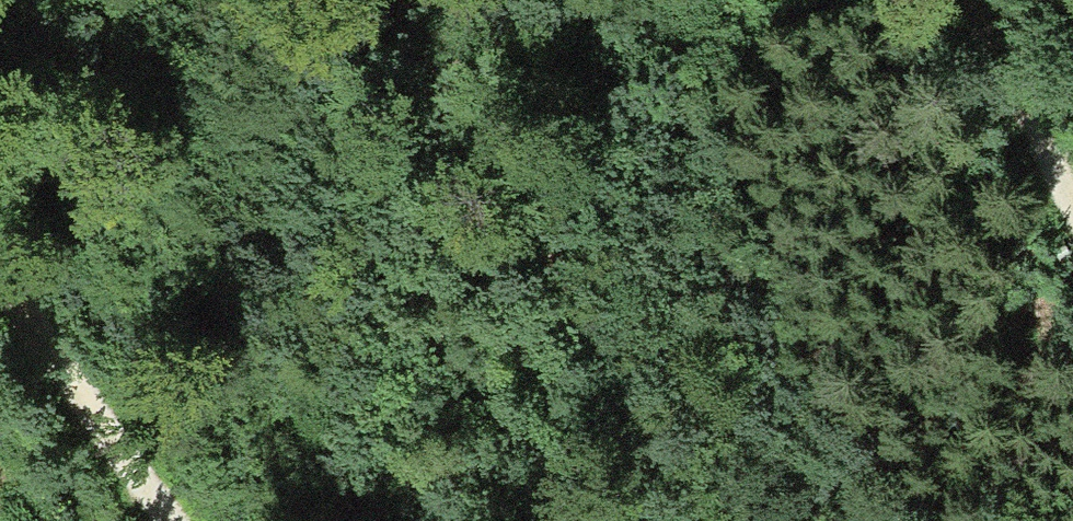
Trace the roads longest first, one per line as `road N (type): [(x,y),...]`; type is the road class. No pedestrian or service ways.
road 1 (track): [(690,520),(390,0)]
road 2 (track): [(0,274),(162,520)]
road 3 (track): [(992,0),(1072,177)]

